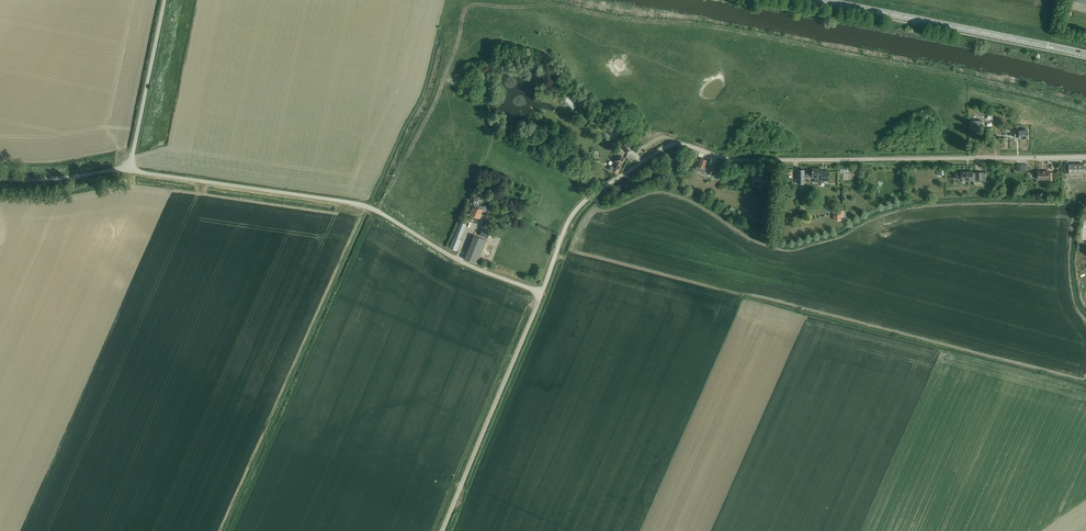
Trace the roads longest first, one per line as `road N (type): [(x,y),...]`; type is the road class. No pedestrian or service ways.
road 1 (unclassified): [(559,244),(584,201),(673,144),(737,159),(1085,156)]
road 2 (unclassified): [(542,293),(460,263),(368,207),(129,169)]
road 3 (tertiary): [(1085,55),(813,0)]
road 4 (unclassified): [(444,530),(542,293)]
road 5 (unclassified): [(129,169),(164,0)]
road 6 (unclassified): [(0,179),(129,169)]

